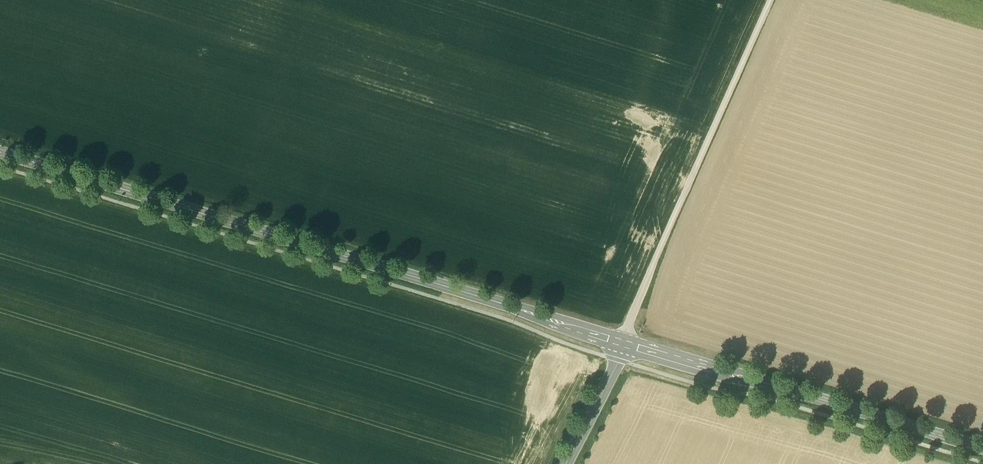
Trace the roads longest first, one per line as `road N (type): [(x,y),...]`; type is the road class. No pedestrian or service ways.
road 1 (tertiary): [(0,153),(623,347)]
road 2 (tertiary): [(623,347),(982,454)]
road 3 (primary): [(623,347),(564,463)]

